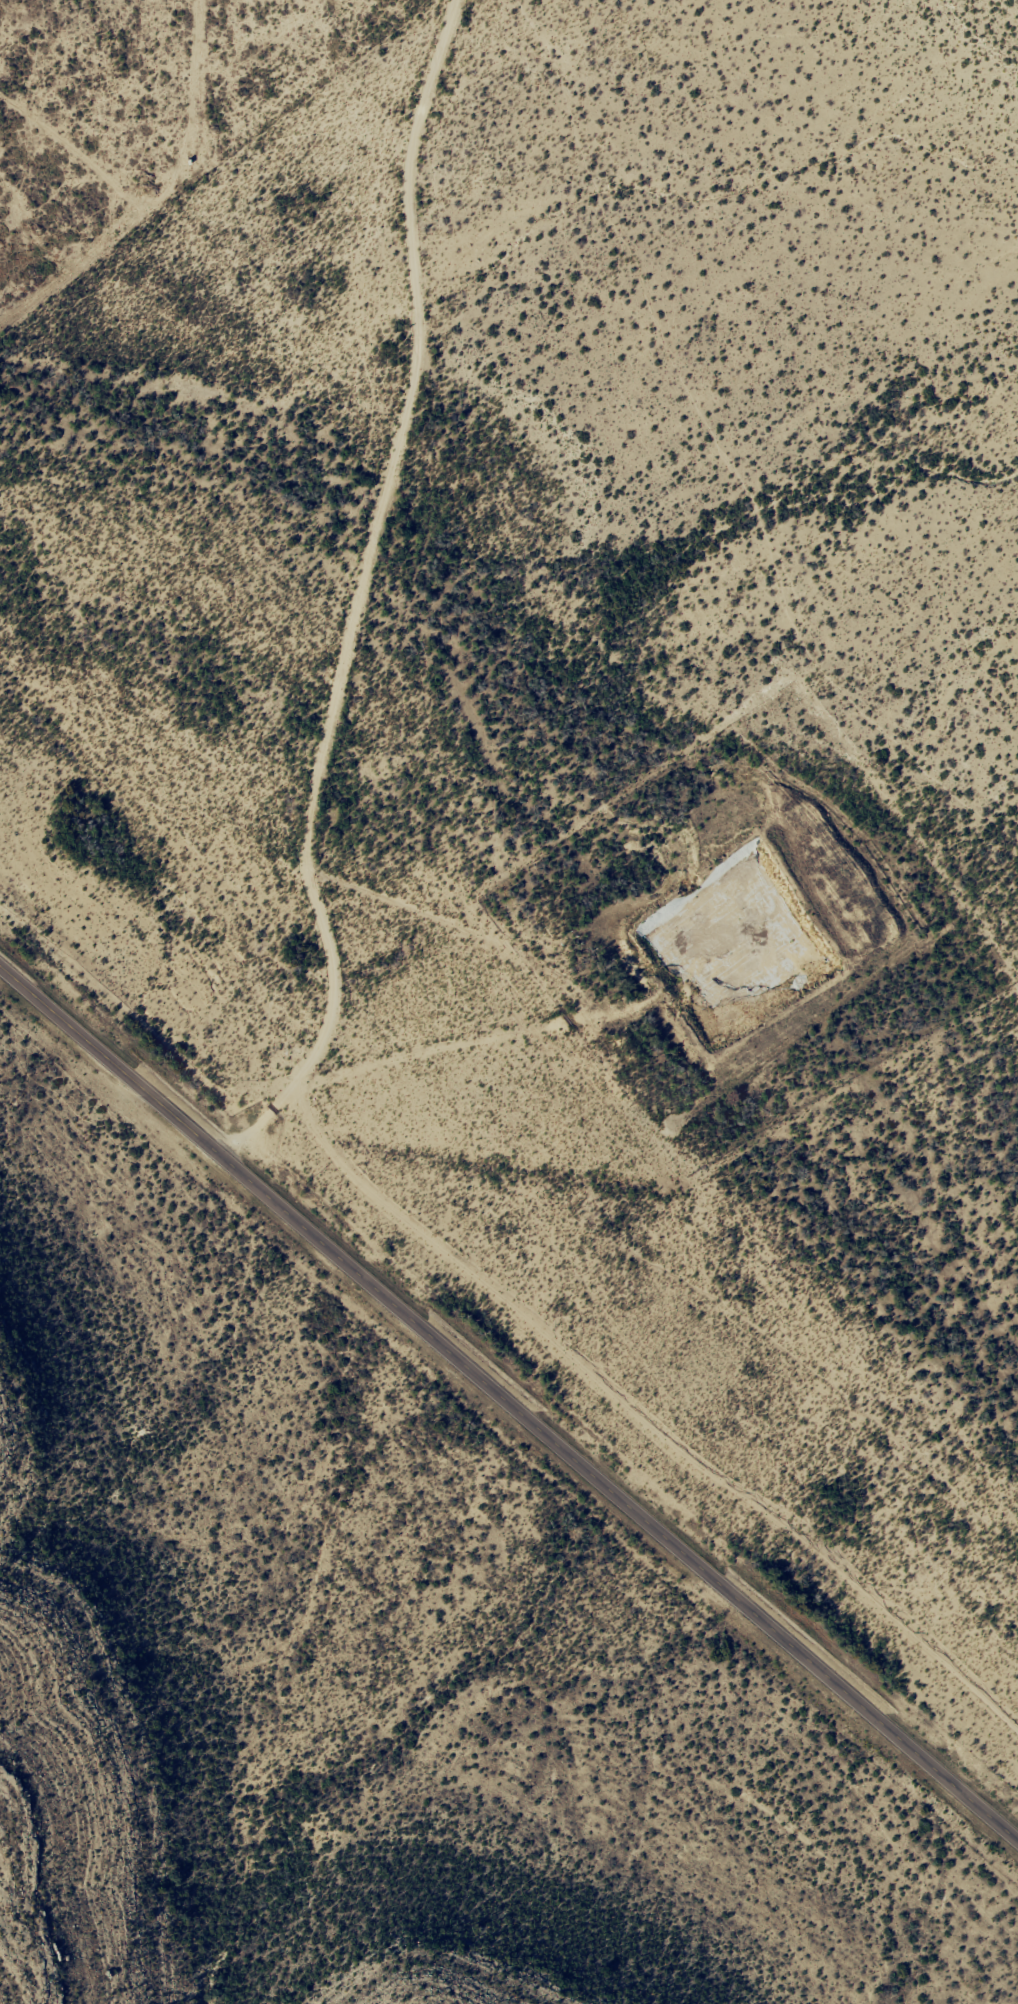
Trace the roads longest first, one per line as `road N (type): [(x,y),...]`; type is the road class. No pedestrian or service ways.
road 1 (tertiary): [(0,963),(1017,1840)]
road 2 (track): [(210,1143),(266,1155),(321,1056),(316,782),(400,435),(405,107),(458,0)]

